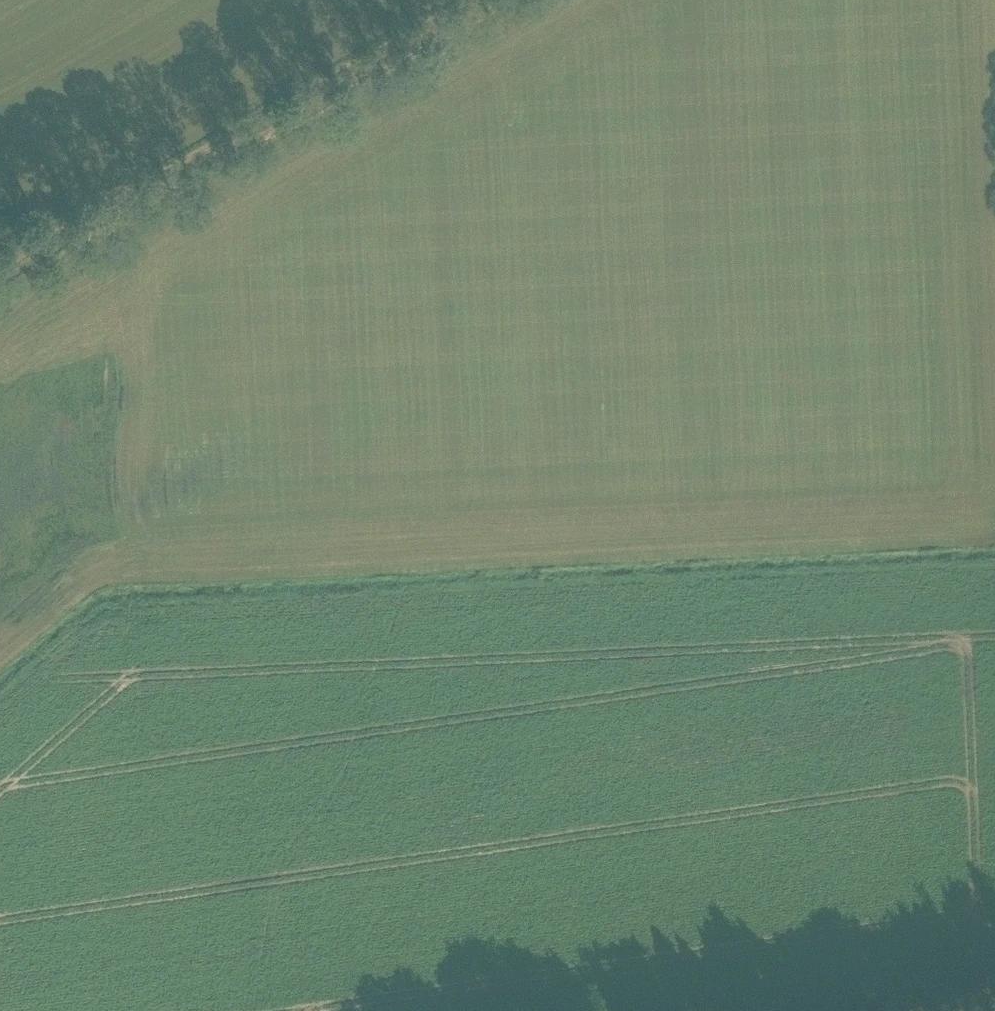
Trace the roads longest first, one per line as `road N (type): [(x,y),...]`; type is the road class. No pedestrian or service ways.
road 1 (track): [(473,0),(89,213),(0,290)]

